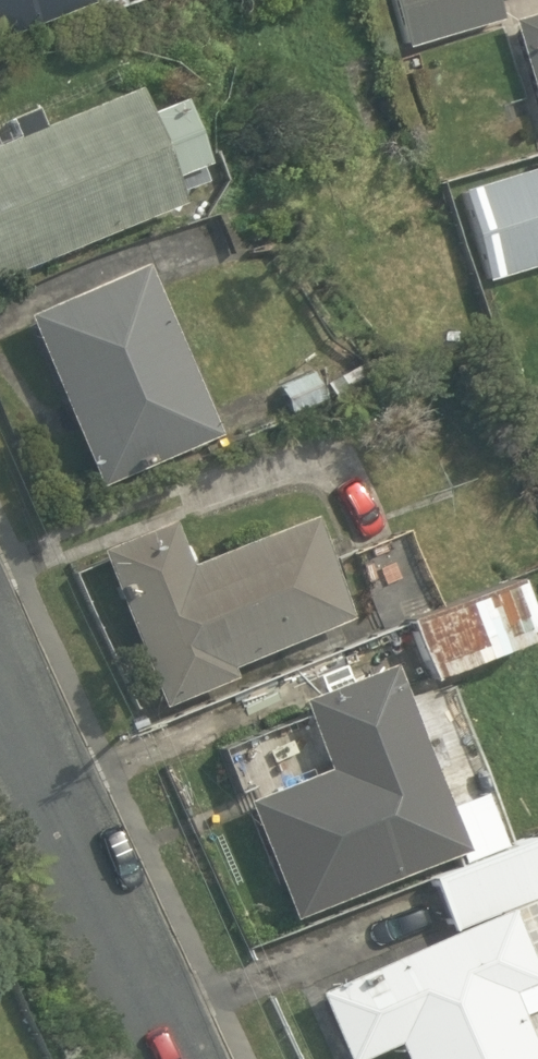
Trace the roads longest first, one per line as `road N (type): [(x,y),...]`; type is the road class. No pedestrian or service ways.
road 1 (residential): [(181,1058),(0,673)]

